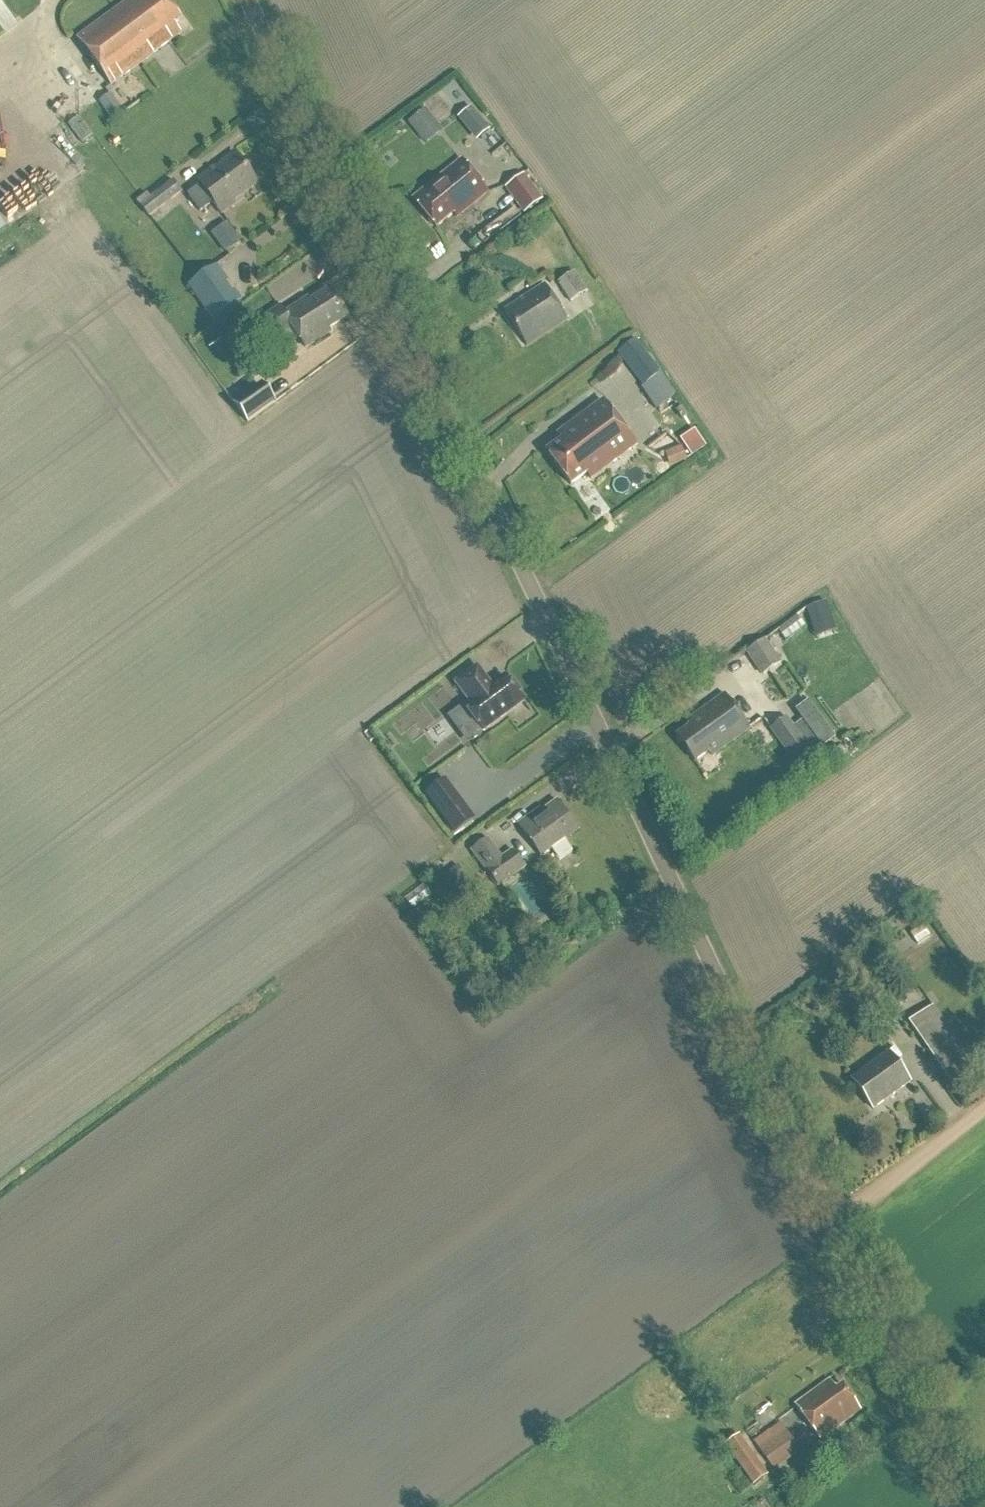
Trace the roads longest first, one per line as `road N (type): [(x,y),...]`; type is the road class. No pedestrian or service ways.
road 1 (unclassified): [(964,1506),(248,0)]
road 2 (track): [(828,1227),(984,1111)]

